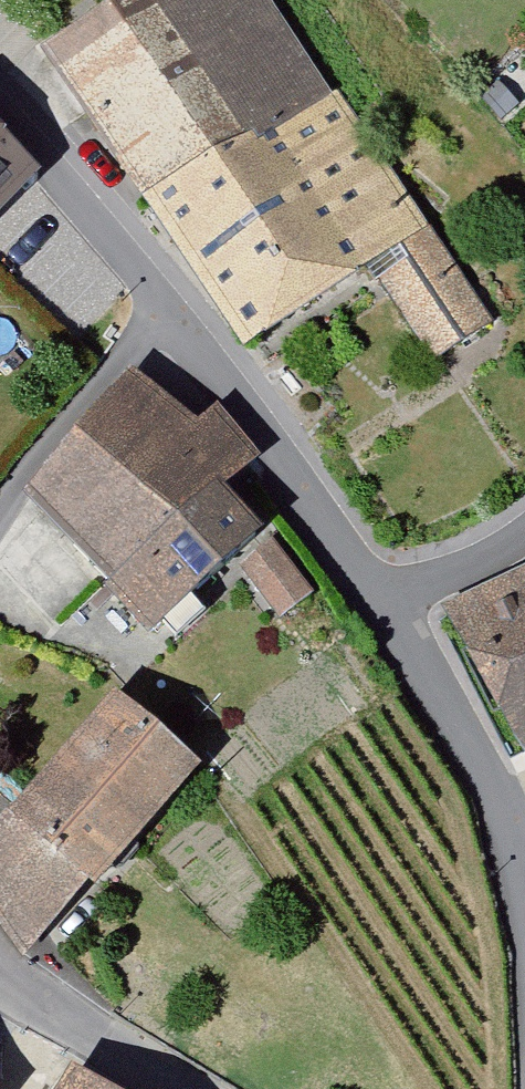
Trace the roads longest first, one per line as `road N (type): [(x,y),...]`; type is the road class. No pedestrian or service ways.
road 1 (unclassified): [(171,306),(376,597)]
road 2 (unclassified): [(376,597),(489,765),(524,879)]
road 3 (unclassified): [(0,104),(171,306)]
road 4 (residential): [(171,306),(0,506)]
road 5 (residential): [(524,532),(473,566),(376,597)]

